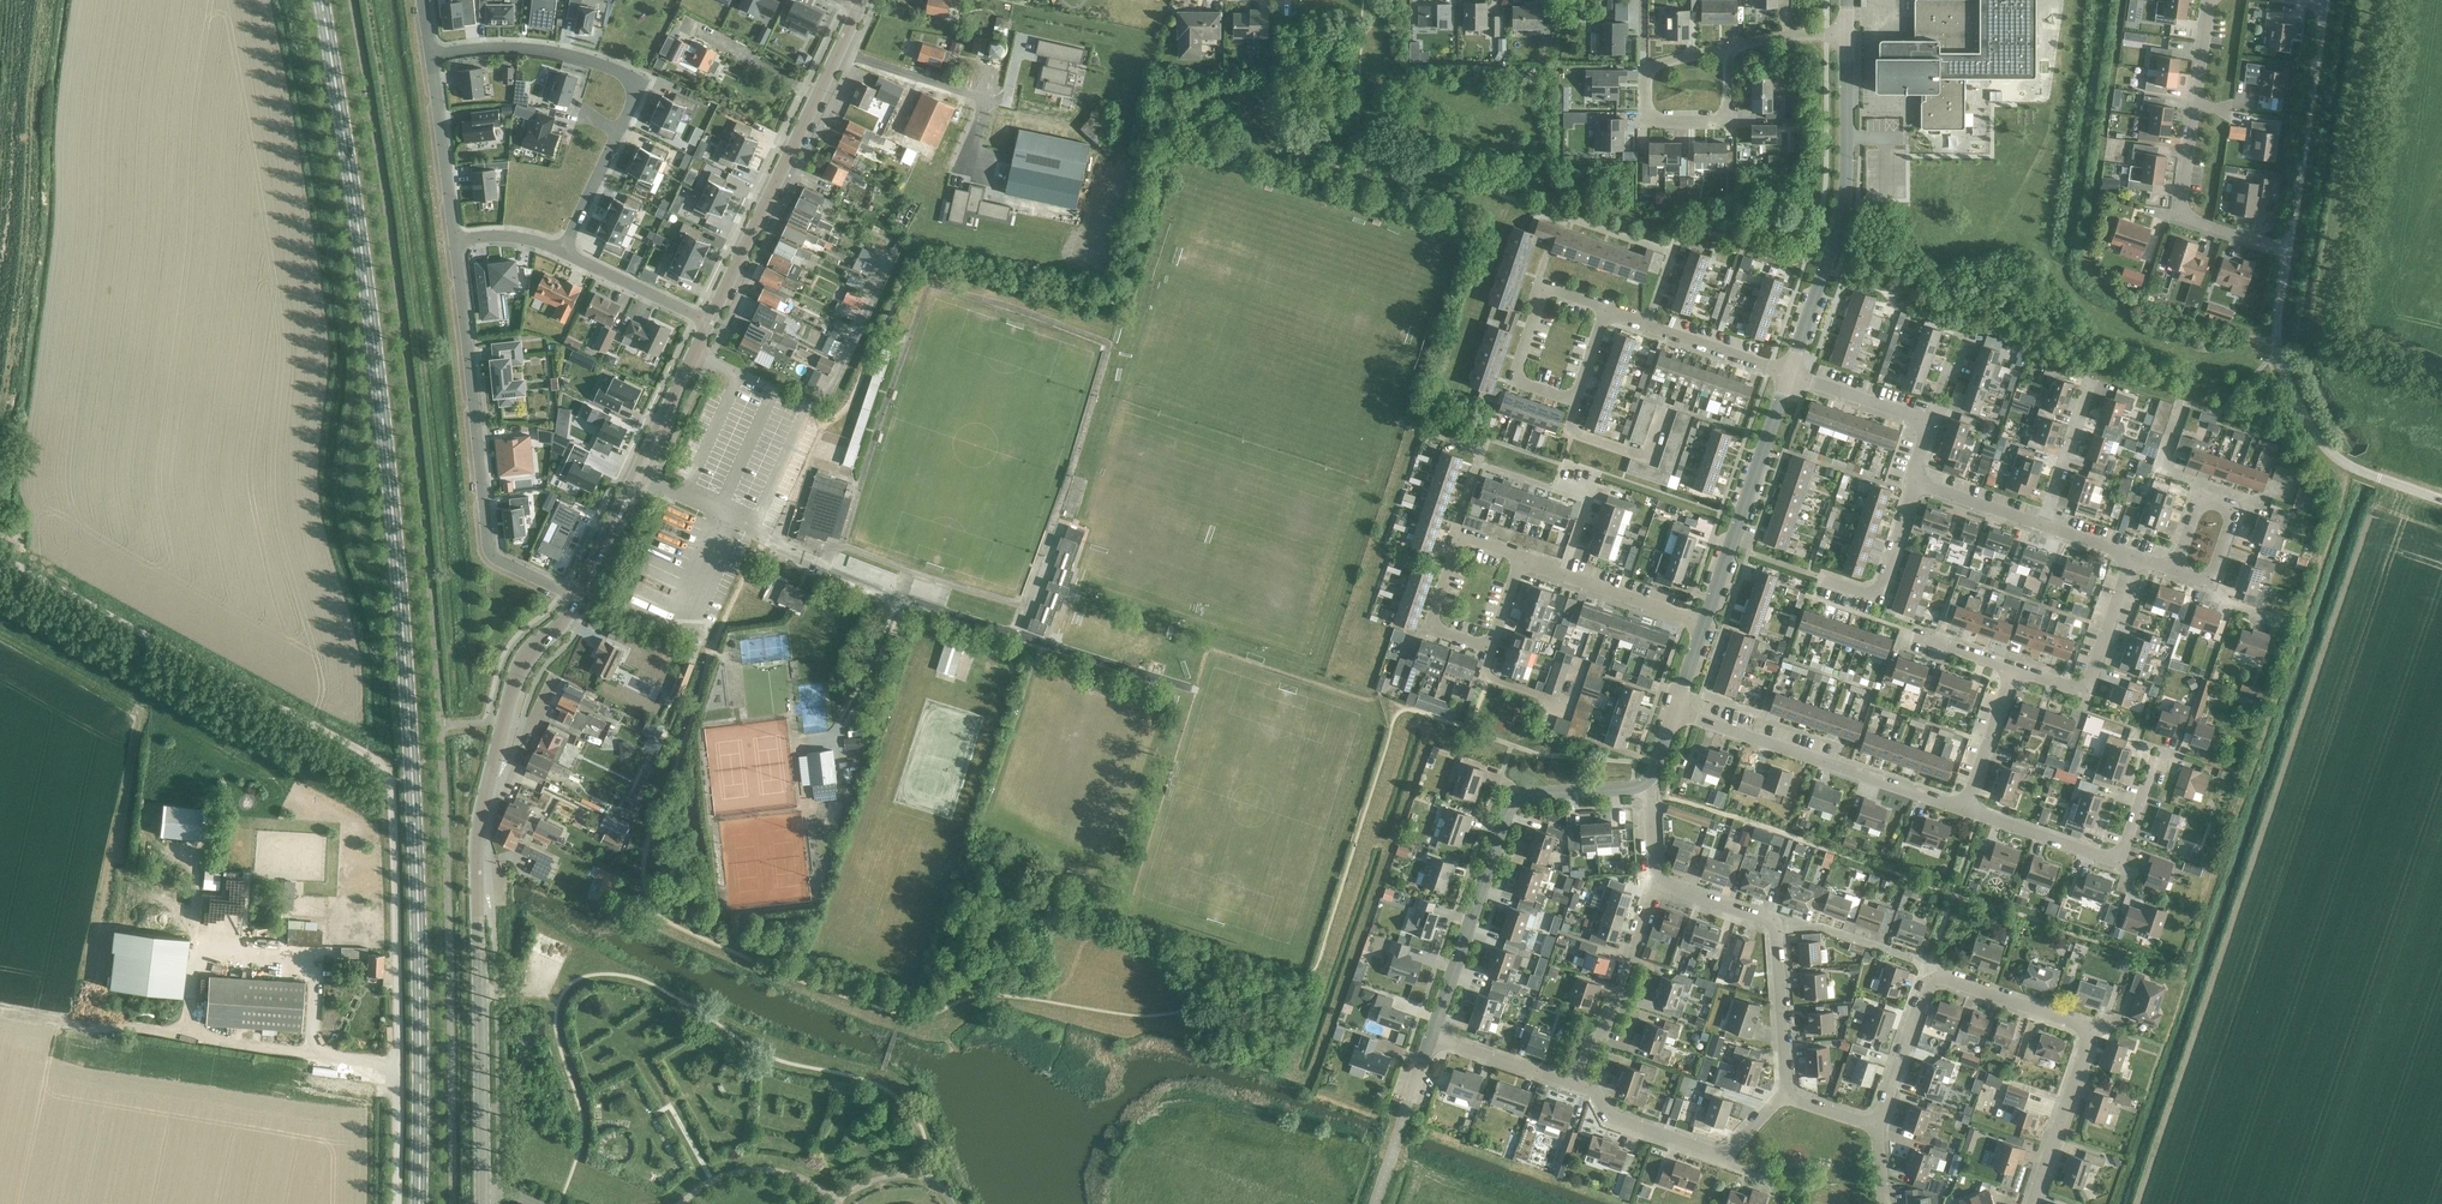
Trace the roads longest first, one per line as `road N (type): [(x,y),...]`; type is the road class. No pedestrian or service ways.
road 1 (secondary): [(321,0),(380,386),(404,628),(421,961),(421,1203)]
road 2 (unclassified): [(396,1203),(393,847),(389,781),(380,764),(0,557)]
road 3 (residential): [(456,240),(490,547),(500,560),(579,597)]
road 4 (residential): [(432,53),(542,50),(645,81),(563,250)]
road 5 (residential): [(1435,1039),(1515,794),(1650,788)]
road 6 (residential): [(479,951),(482,821),(515,687),(528,657),(579,597)]
road 7 (residential): [(1932,979),(2093,1031),(2034,1203)]
road 8 (residential): [(710,321),(859,6)]
road 9 (residential): [(1790,372),(1848,181),(1849,33)]
road 10 (residential): [(2290,250),(2182,216),(2212,0)]
road 11 (residential): [(1968,808),(1676,712)]
road 12 (residential): [(579,597),(710,321)]
road 13 (residential): [(2157,762),(2122,863),(1968,808)]
road 14 (residential): [(2379,478),(2324,444),(2285,365),(2279,328),(2290,250)]
road 15 (residential): [(1707,623),(1790,372)]
road 16 (residential): [(1788,1095),(1726,1158),(1613,1120),(1598,1092),(1578,1084)]
road 17 (unclassified): [(483,1203),(479,951)]
road 18 (residential): [(2327,1),(2290,250)]
road 19 (residential): [(1524,564),(1456,534),(1428,624),(1496,646)]
road 20 (residential): [(1611,311),(1547,291),(1516,383),(1579,403)]
road 21 (residential): [(2134,554),(1919,481)]
road 22 (residential): [(1727,49),(1645,68),(1644,122),(1725,122)]
road 23 (residential): [(2015,666),(2087,689),(2134,554)]
road 24 (residential): [(1919,481),(1936,419),(1790,372)]
road 25 (residential): [(1661,886),(1612,1027),(1592,1045),(1578,1084)]
road 26 (residential): [(1707,623),(1524,564)]
road 27 (residential): [(1790,372),(1611,311)]
road 28 (residential): [(432,53),(456,240)]
road 29 (residential): [(1822,577),(1869,594),(1882,590),(1919,481)]
road 30 (residential): [(1776,926),(1823,928),(1919,963),(1932,979)]
road 31 (residential): [(1776,926),(1788,1095)]
road 32 (residential): [(563,250),(710,321)]
road 33 (residential): [(1878,1127),(1932,979)]
road 34 (residential): [(2181,568),(2219,580),(2242,509),(2204,497)]
road 35 (residential): [(1578,1084),(1435,1039)]
road 36 (residential): [(1968,808),(2015,666)]
road 37 (residential): [(1727,49),(1849,33)]
road 38 (residential): [(1661,886),(1776,926)]

